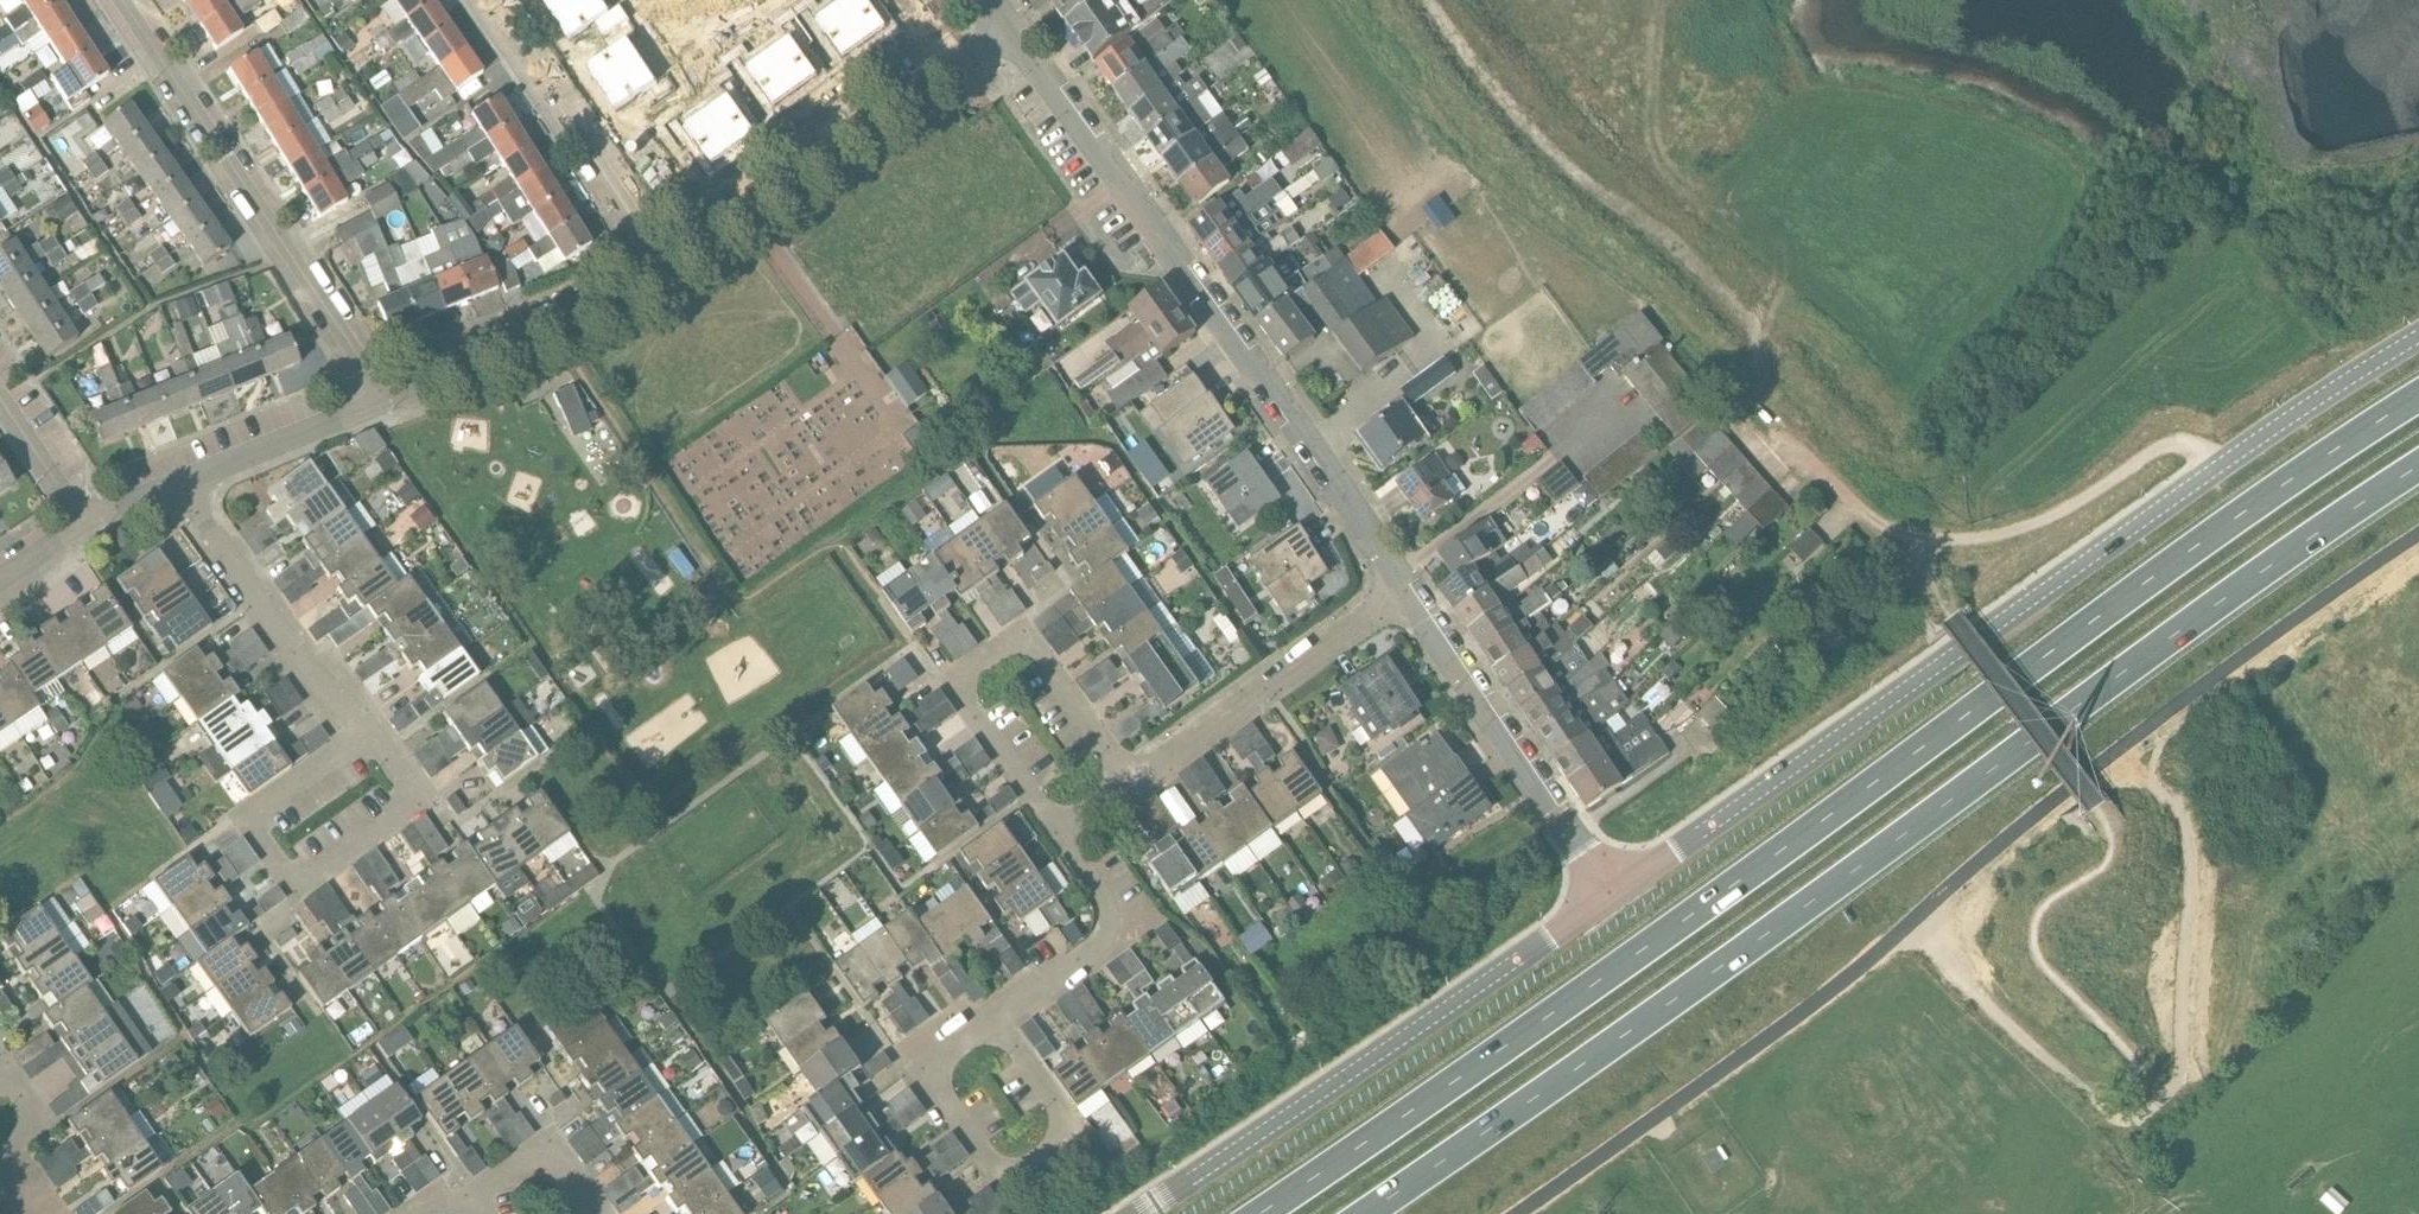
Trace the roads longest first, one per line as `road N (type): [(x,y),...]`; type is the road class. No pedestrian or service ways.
road 1 (trunk): [(2418,398),(1263,1213)]
road 2 (trunk): [(1367,1213),(1698,986),(2165,640),(2418,468)]
road 3 (tertiary): [(2418,338),(2217,468),(1614,895)]
road 4 (residential): [(1407,588),(1008,26)]
road 5 (tertiary): [(1614,895),(1143,1213)]
road 6 (residential): [(388,397),(122,0)]
road 7 (residential): [(1132,780),(1028,647),(1007,645),(971,670),(969,710),(1059,833)]
road 8 (residential): [(664,272),(1008,26)]
road 9 (residential): [(357,737),(261,810),(262,838),(290,873),(316,872),(400,813),(404,782),(370,744)]
road 10 (residential): [(1614,895),(1407,588)]
road 11 (residential): [(1407,588),(1132,780)]
road 12 (residential): [(664,272),(486,0)]
road 13 (residential): [(357,737),(184,482)]
road 14 (residential): [(388,397),(603,310),(664,272)]
road 15 (residential): [(993,1020),(940,1061),(936,1079),(986,1160),(1027,1166),(1059,1142),(1061,1111)]
road 16 (residential): [(1059,833),(1105,898),(1109,935),(993,1020)]
road 17 (residential): [(184,482),(388,397)]
road 18 (residential): [(604,1213),(570,1169),(549,1155),(530,1157),(484,1190),(478,1204)]
road 19 (residential): [(0,1083),(25,1098),(31,1119),(6,1156),(5,1213)]
road 20 (residential): [(83,522),(0,399)]

